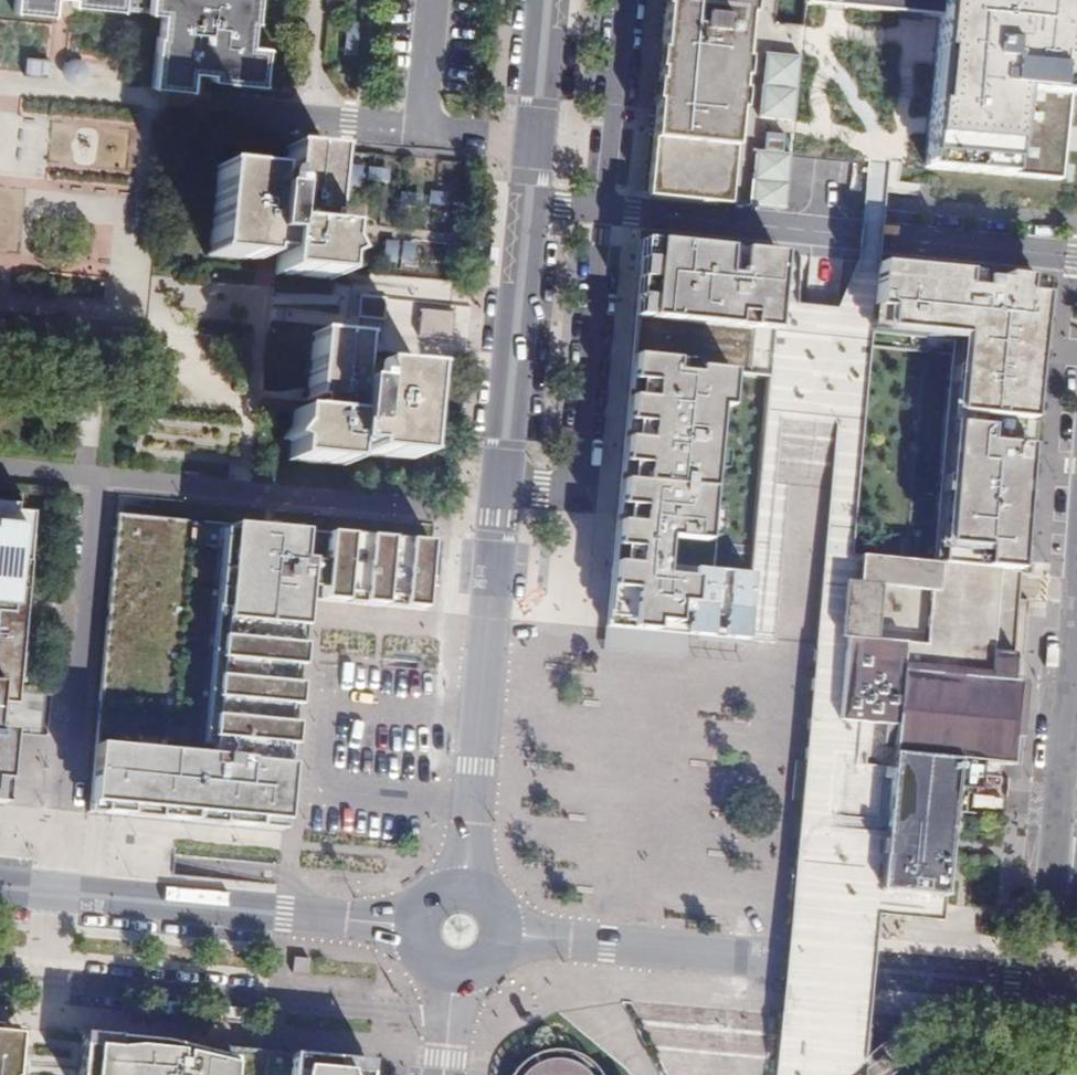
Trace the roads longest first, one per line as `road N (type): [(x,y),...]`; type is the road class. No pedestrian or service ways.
road 1 (tertiary): [(530,201),(462,887)]
road 2 (residential): [(530,201),(1076,252)]
road 3 (tertiary): [(500,935),(1038,989)]
road 4 (tertiary): [(413,929),(0,885)]
road 5 (residential): [(1076,578),(1038,989)]
road 6 (residential): [(434,0),(420,134),(536,146)]
road 7 (tertiary): [(551,0),(536,146)]

